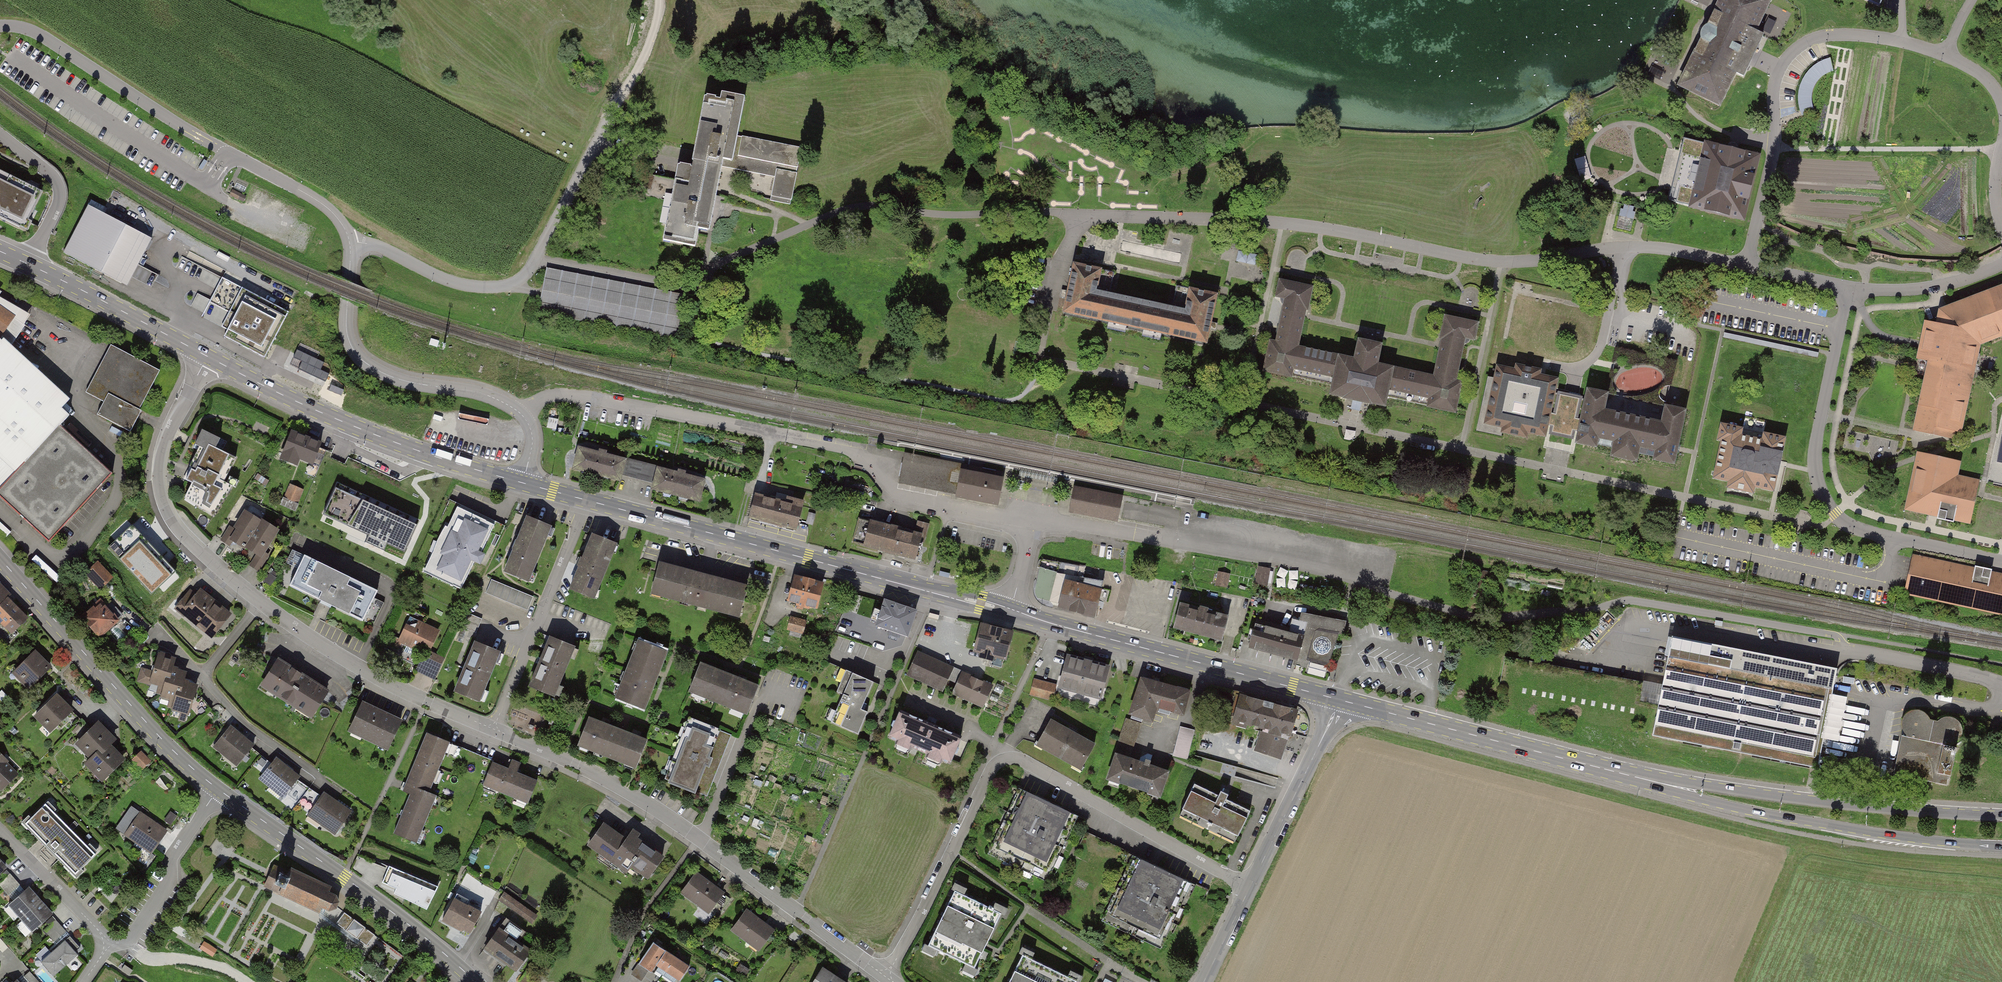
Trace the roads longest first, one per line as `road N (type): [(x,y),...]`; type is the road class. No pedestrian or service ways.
road 1 (residential): [(1034,522),(922,505),(894,496),(864,458),(753,429),(570,394),(522,414)]
road 2 (residential): [(887,977),(991,768),(1003,758),(1022,760),(1250,887)]
road 3 (residential): [(2001,685),(1843,649),(1822,656),(1660,627),(1605,667),(1553,660)]
road 4 (residential): [(494,729),(639,798),(887,977)]
road 5 (primary): [(587,500),(1010,611)]
road 6 (unclassified): [(350,243),(384,248),(465,286),(516,283),(611,116)]
road 7 (residential): [(1373,586),(1276,558),(1034,522)]
road 8 (primary): [(1337,699),(1669,785)]
road 9 (primary): [(207,356),(374,434),(523,483)]
road 10 (primary): [(1010,611),(1337,699)]
road 11 (primary): [(1669,785),(1764,812),(2001,845)]
road 12 (primary): [(2001,814),(1669,785)]
road 13 (secondary): [(476,981),(218,789)]
road 14 (secondary): [(218,789),(178,756),(0,559)]
road 15 (residential): [(207,356),(164,439),(160,497),(178,530),(261,602)]
road 16 (residential): [(522,414),(488,395),(385,374),(361,359),(346,324),(350,243)]
road 17 (residential): [(261,602),(338,656),(494,729)]
road 18 (residential): [(587,500),(494,729)]
road 19 (residential): [(1250,887),(1337,699)]
road 20 (primary): [(27,263),(207,356)]
road 21 (residential): [(108,946),(135,932),(218,789)]
road 22 (residential): [(203,677),(251,728),(338,788)]
road 23 (residential): [(0,132),(50,171),(60,191),(27,263)]
road 24 (unclassified): [(350,243),(329,210),(304,192),(231,154),(222,162)]
road 25 (residential): [(108,946),(0,829)]

